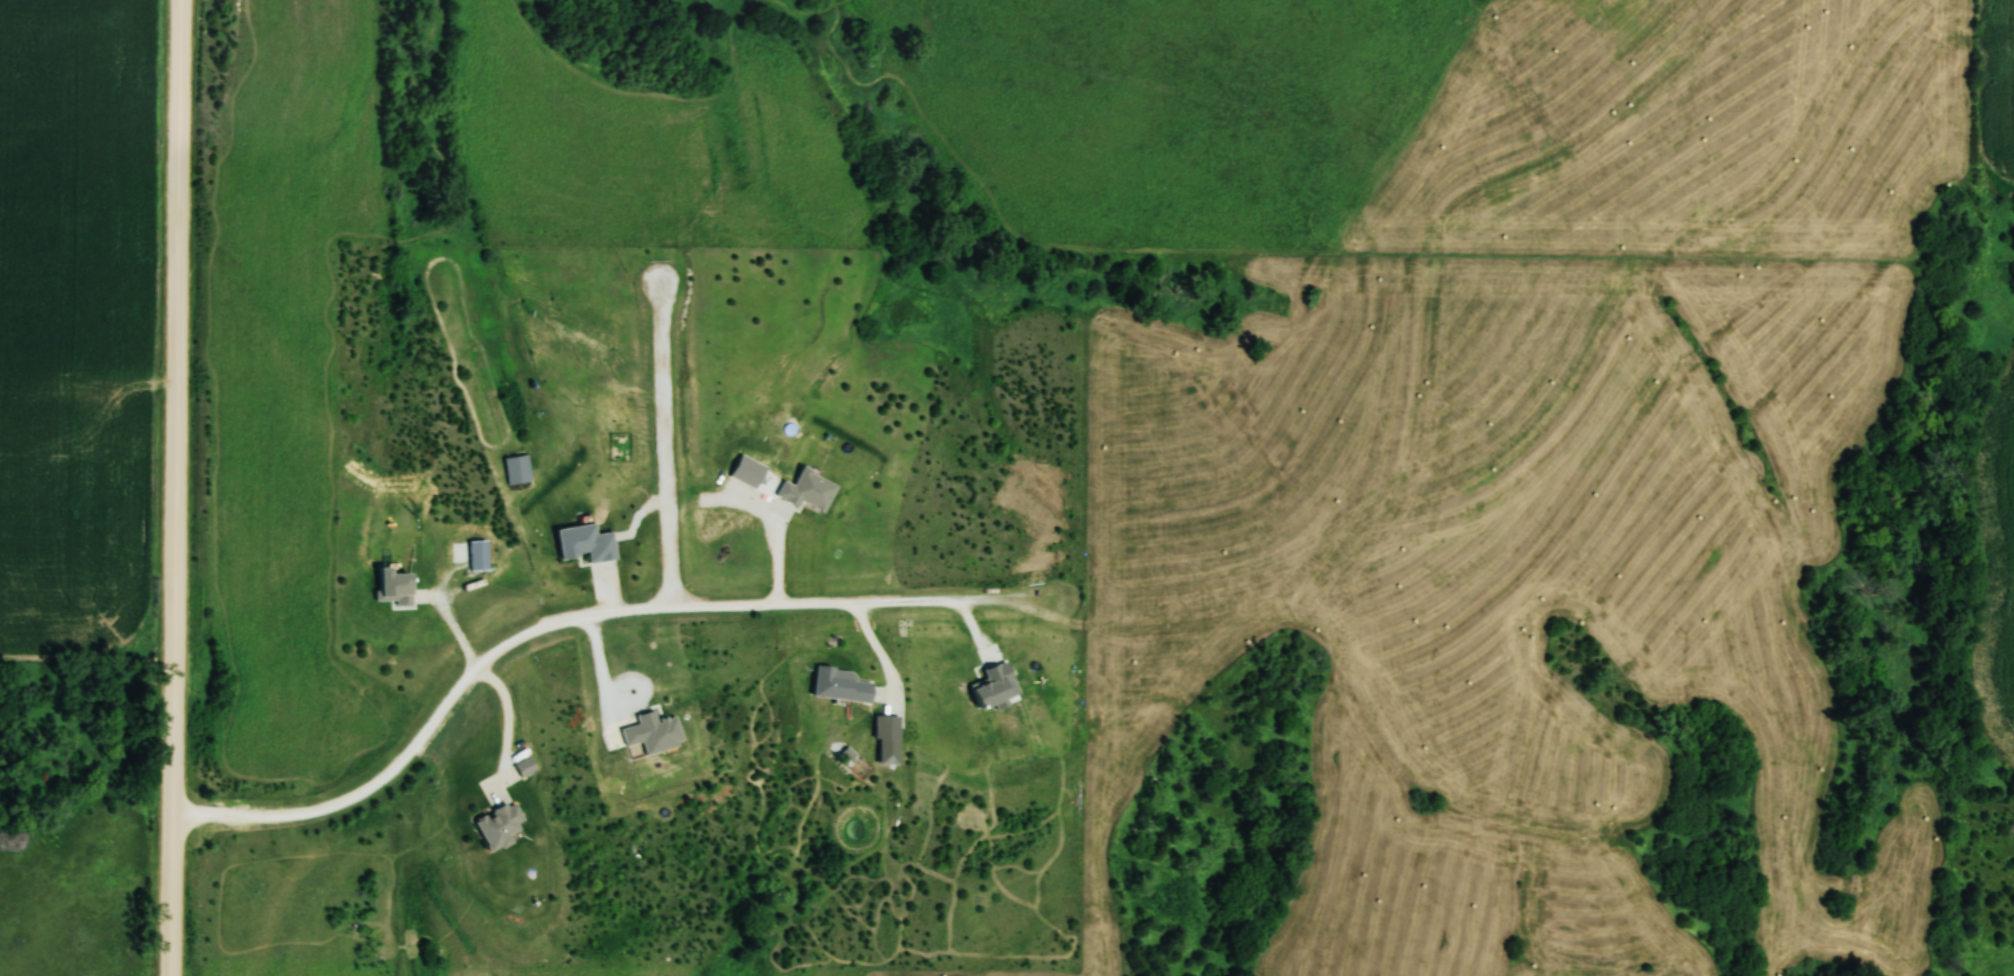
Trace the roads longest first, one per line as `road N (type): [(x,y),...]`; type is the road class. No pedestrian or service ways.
road 1 (tertiary): [(173,811),(181,0)]
road 2 (residential): [(443,708),(491,653),(567,619),(1053,598)]
road 3 (residential): [(667,612),(660,278)]
road 4 (residential): [(173,811),(279,816),(328,806),(369,787),(406,756),(443,708)]
road 5 (tertiary): [(171,967),(173,811)]

